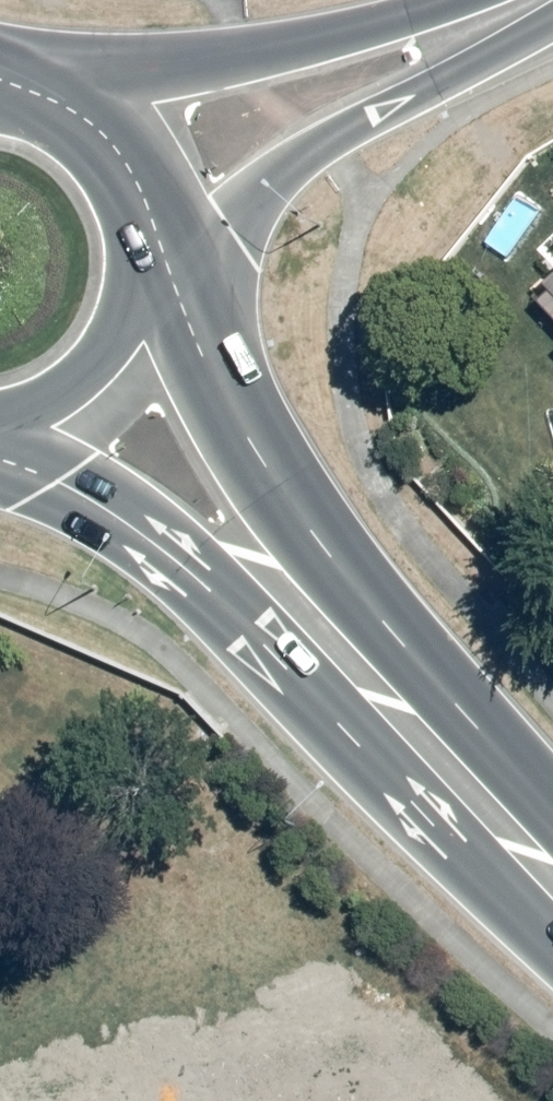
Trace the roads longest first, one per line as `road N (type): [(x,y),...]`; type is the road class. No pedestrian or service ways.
road 1 (secondary): [(552,947),(185,561),(0,459)]
road 2 (secondary): [(147,264),(269,486),(552,832)]
road 3 (tertiary): [(543,0),(433,84),(320,148),(225,222),(148,255)]
road 4 (tertiary): [(40,96),(488,0)]
road 5 (secondary): [(147,264),(98,357),(65,389),(0,421)]
road 6 (secondary): [(40,96),(108,142),(136,191),(148,255)]

